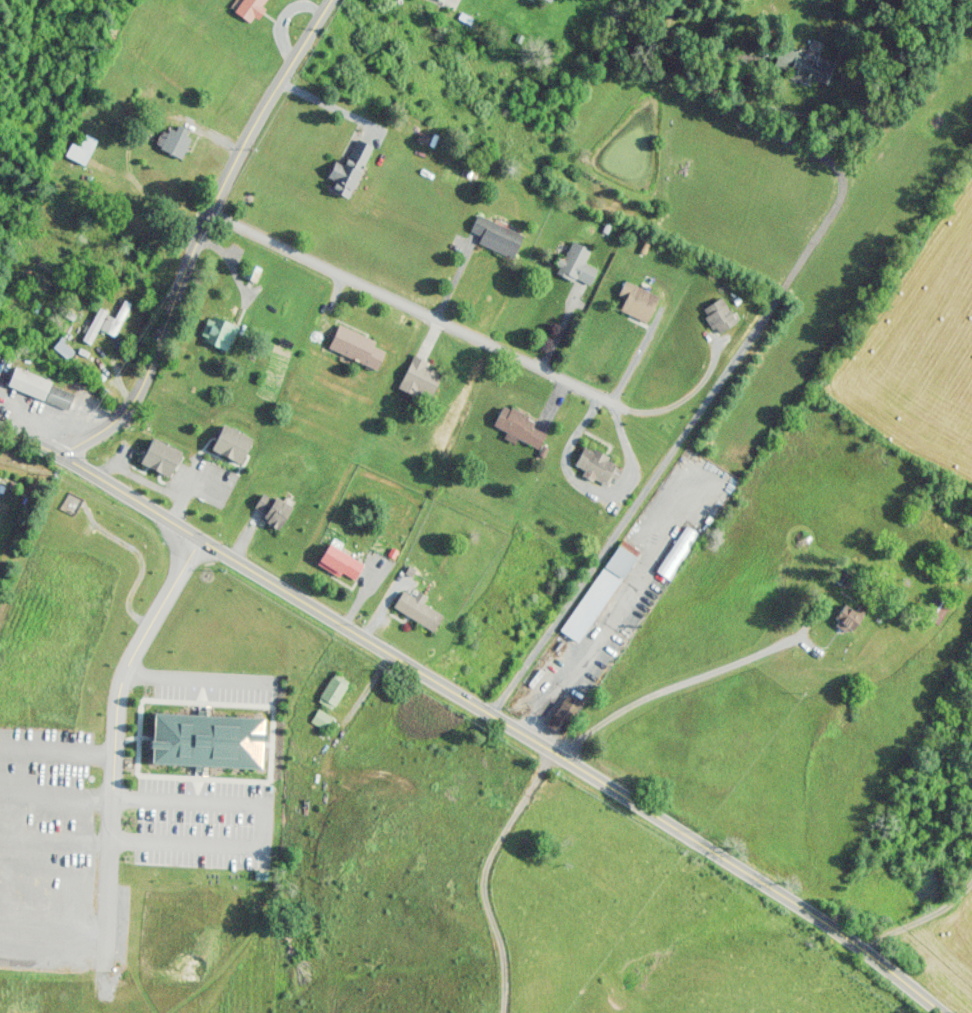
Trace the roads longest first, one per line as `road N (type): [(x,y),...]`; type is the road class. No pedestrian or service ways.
road 1 (residential): [(945,1012),(861,945),(555,750),(61,453)]
road 2 (residential): [(720,337),(692,395),(666,410),(634,409),(205,210)]
road 3 (residential): [(61,453),(126,410),(205,210),(329,0)]
road 4 (residential): [(861,945),(934,911),(971,879)]

